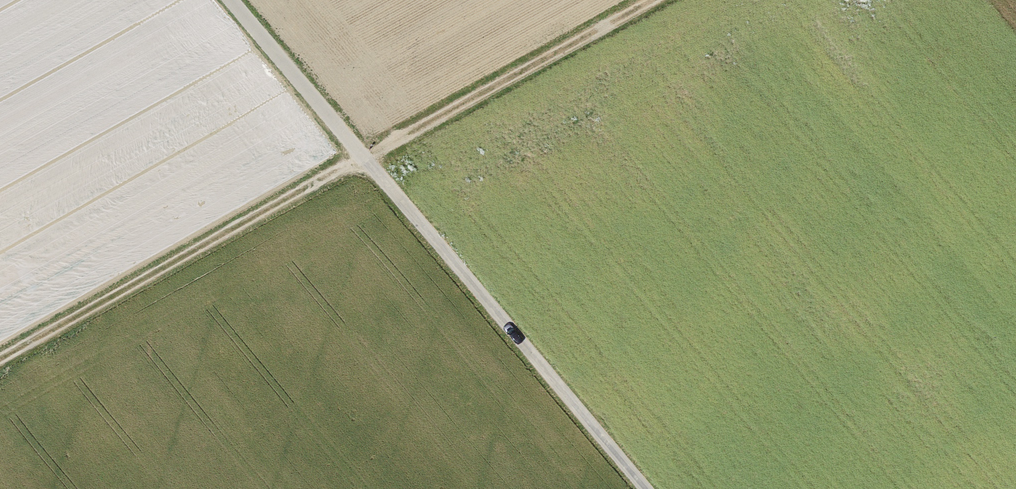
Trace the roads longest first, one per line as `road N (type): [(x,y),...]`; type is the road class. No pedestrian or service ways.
road 1 (track): [(655,0),(0,361)]
road 2 (track): [(652,488),(236,0)]

